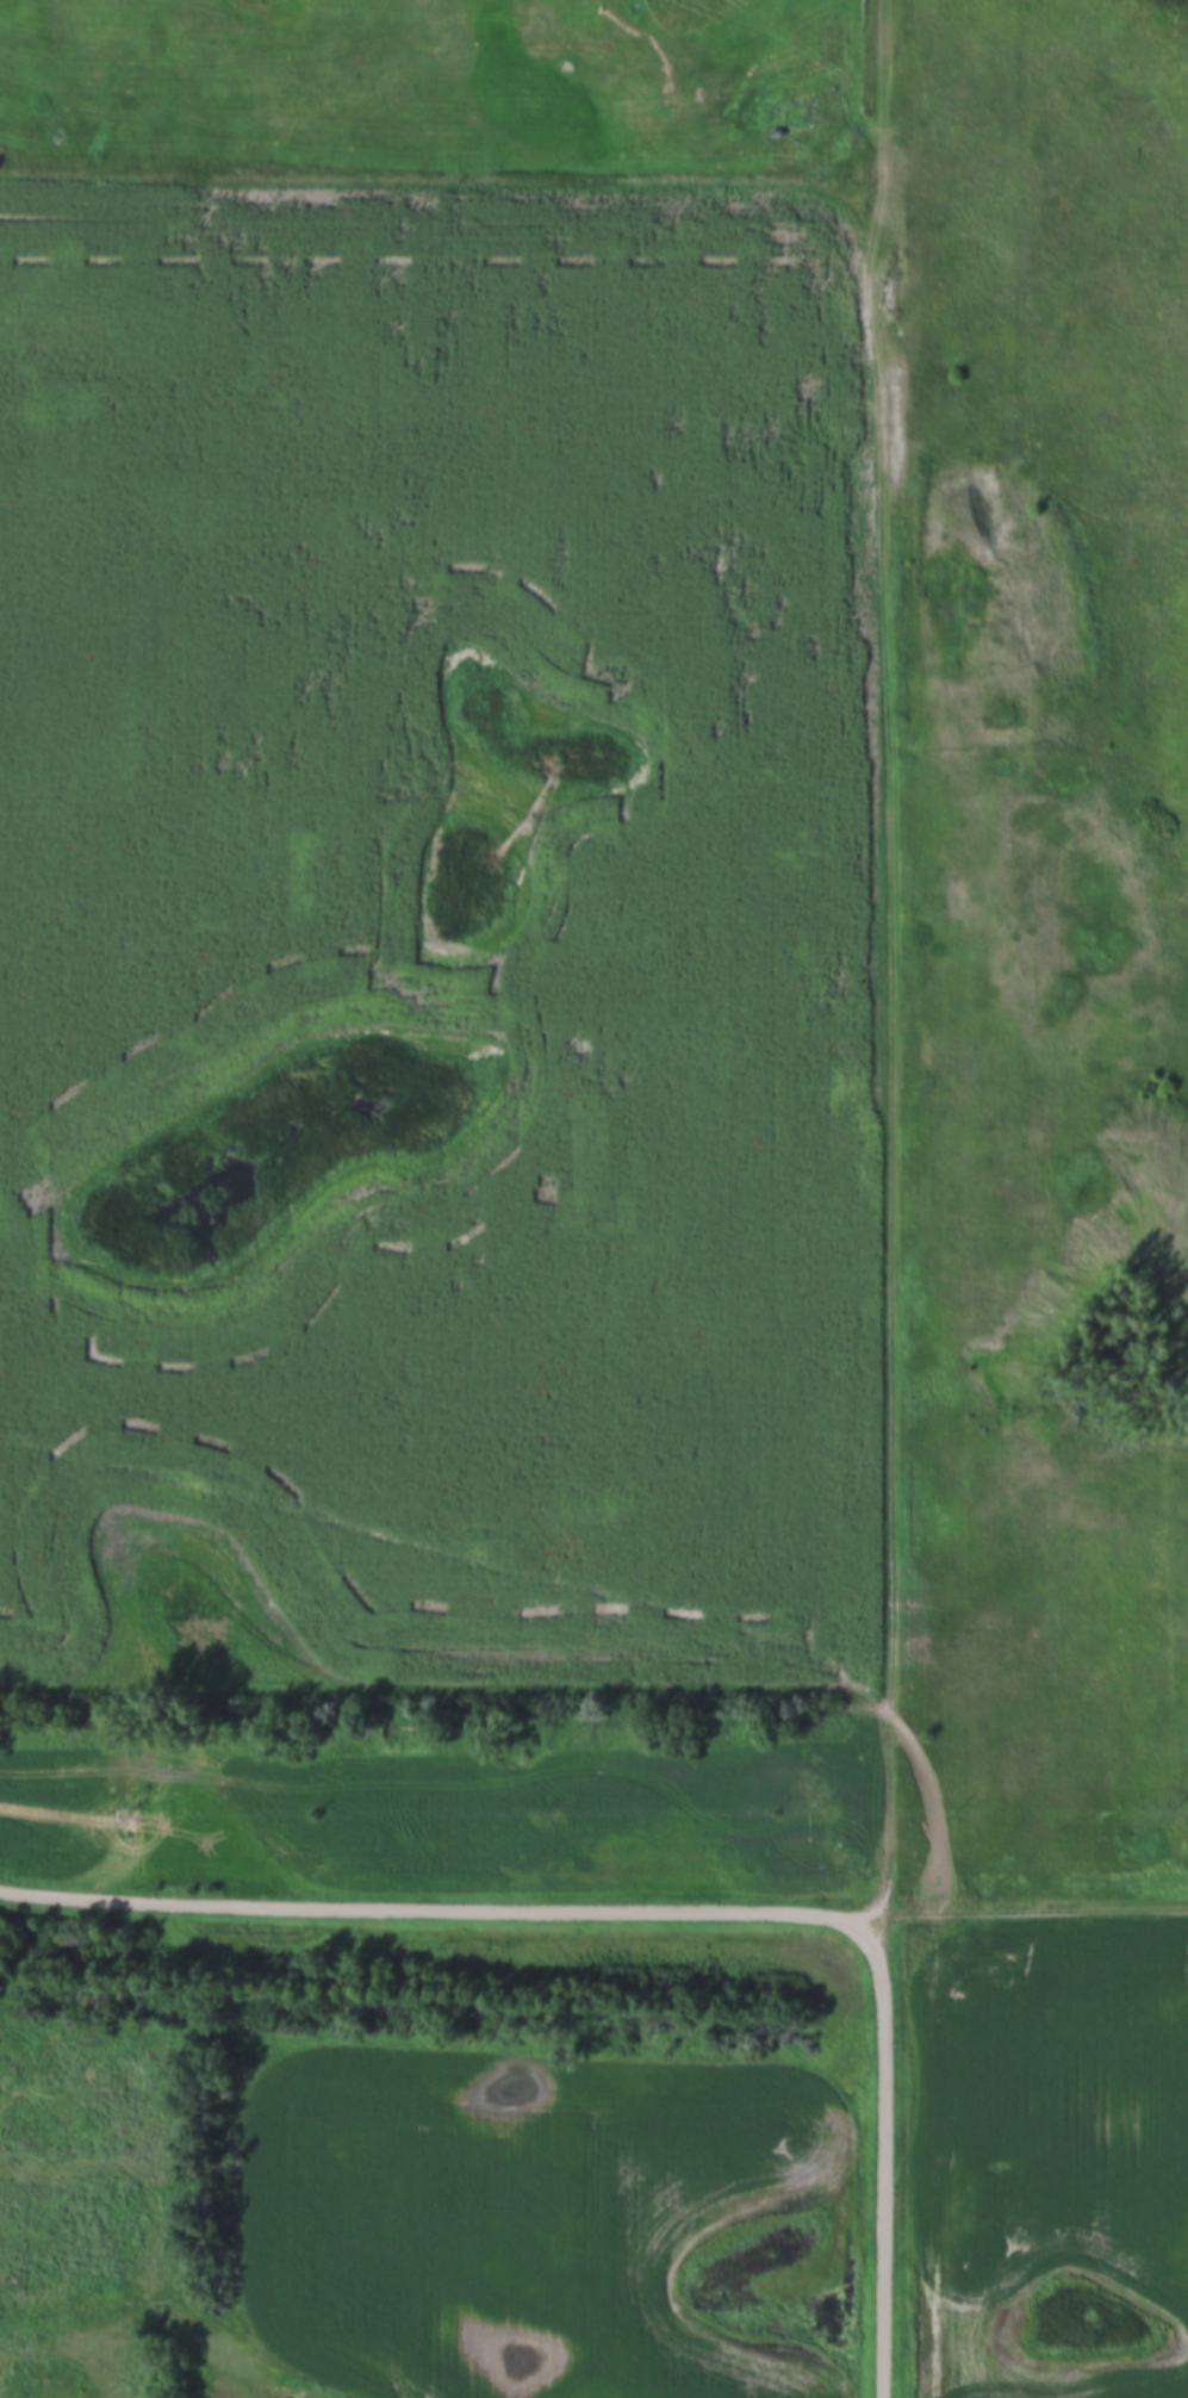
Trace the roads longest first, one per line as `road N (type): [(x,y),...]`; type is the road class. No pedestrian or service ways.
road 1 (track): [(851,1924),(888,1863),(913,1766),(908,992),(886,0)]
road 2 (residential): [(851,1924),(798,1911),(175,1903),(0,1890)]
road 3 (residential): [(888,2397),(888,1982),(879,1953),(851,1924)]
road 4 (track): [(1187,1907),(863,1914)]

